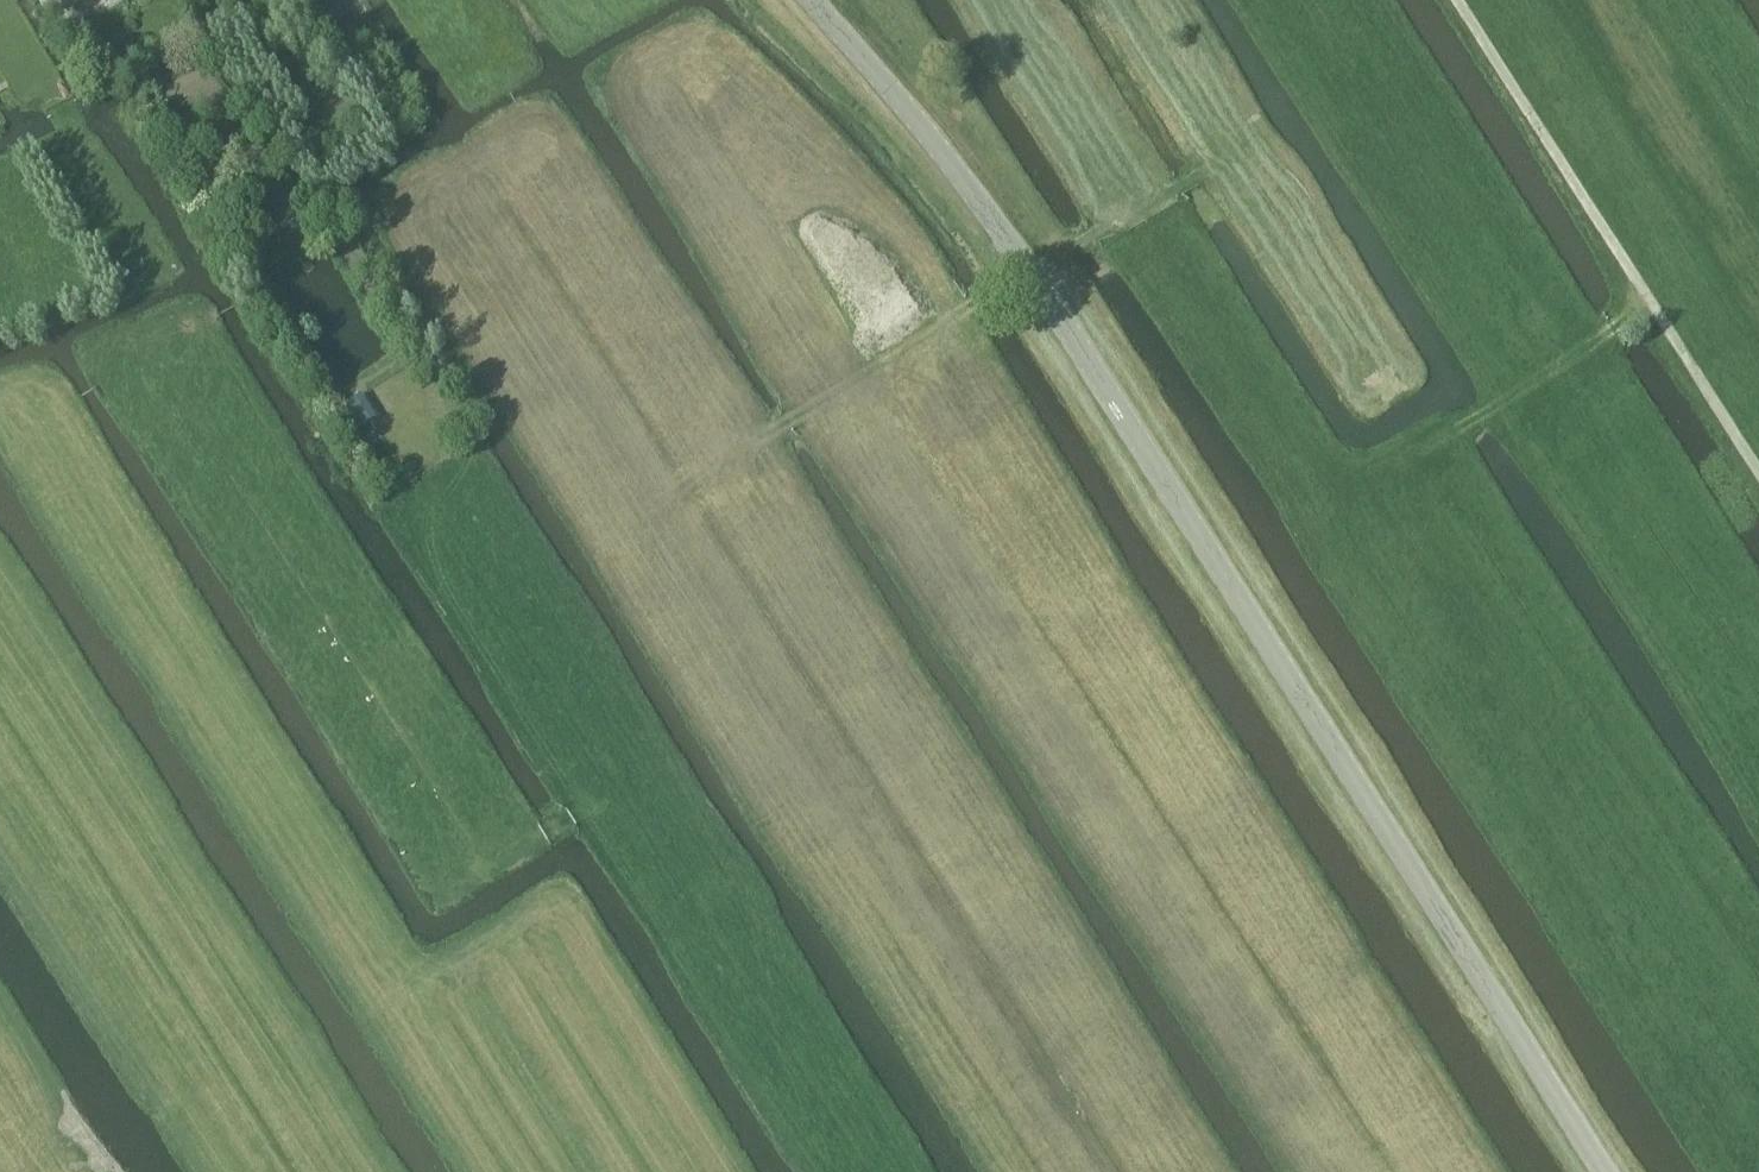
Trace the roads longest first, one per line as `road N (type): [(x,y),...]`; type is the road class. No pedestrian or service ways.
road 1 (unclassified): [(1600,1171),(973,194),(806,0)]
road 2 (track): [(1758,478),(1456,0)]

